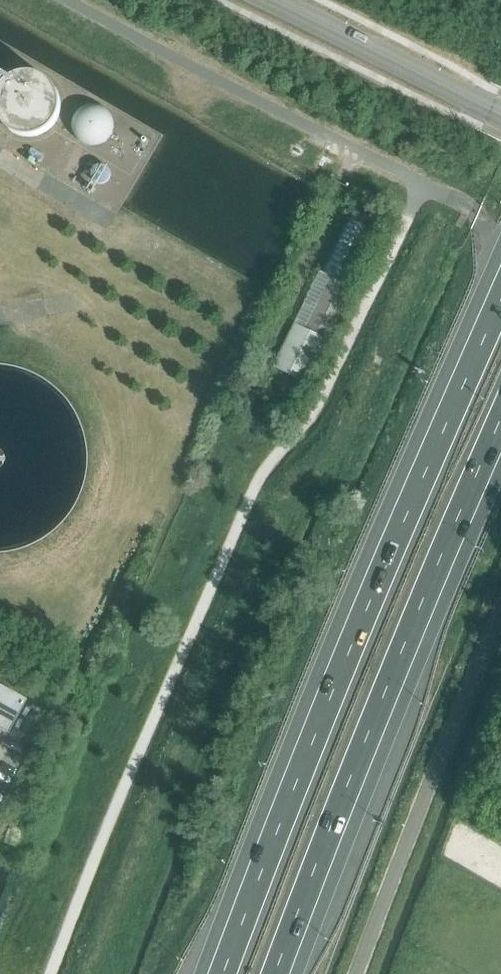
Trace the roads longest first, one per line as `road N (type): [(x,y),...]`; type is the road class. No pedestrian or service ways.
road 1 (motorway): [(500,299),(247,885),(218,973)]
road 2 (motorway): [(279,973),(500,428)]
road 3 (unclassified): [(421,185),(70,0)]
road 4 (unclassified): [(362,973),(500,623)]
road 5 (tertiary): [(500,117),(268,0)]

